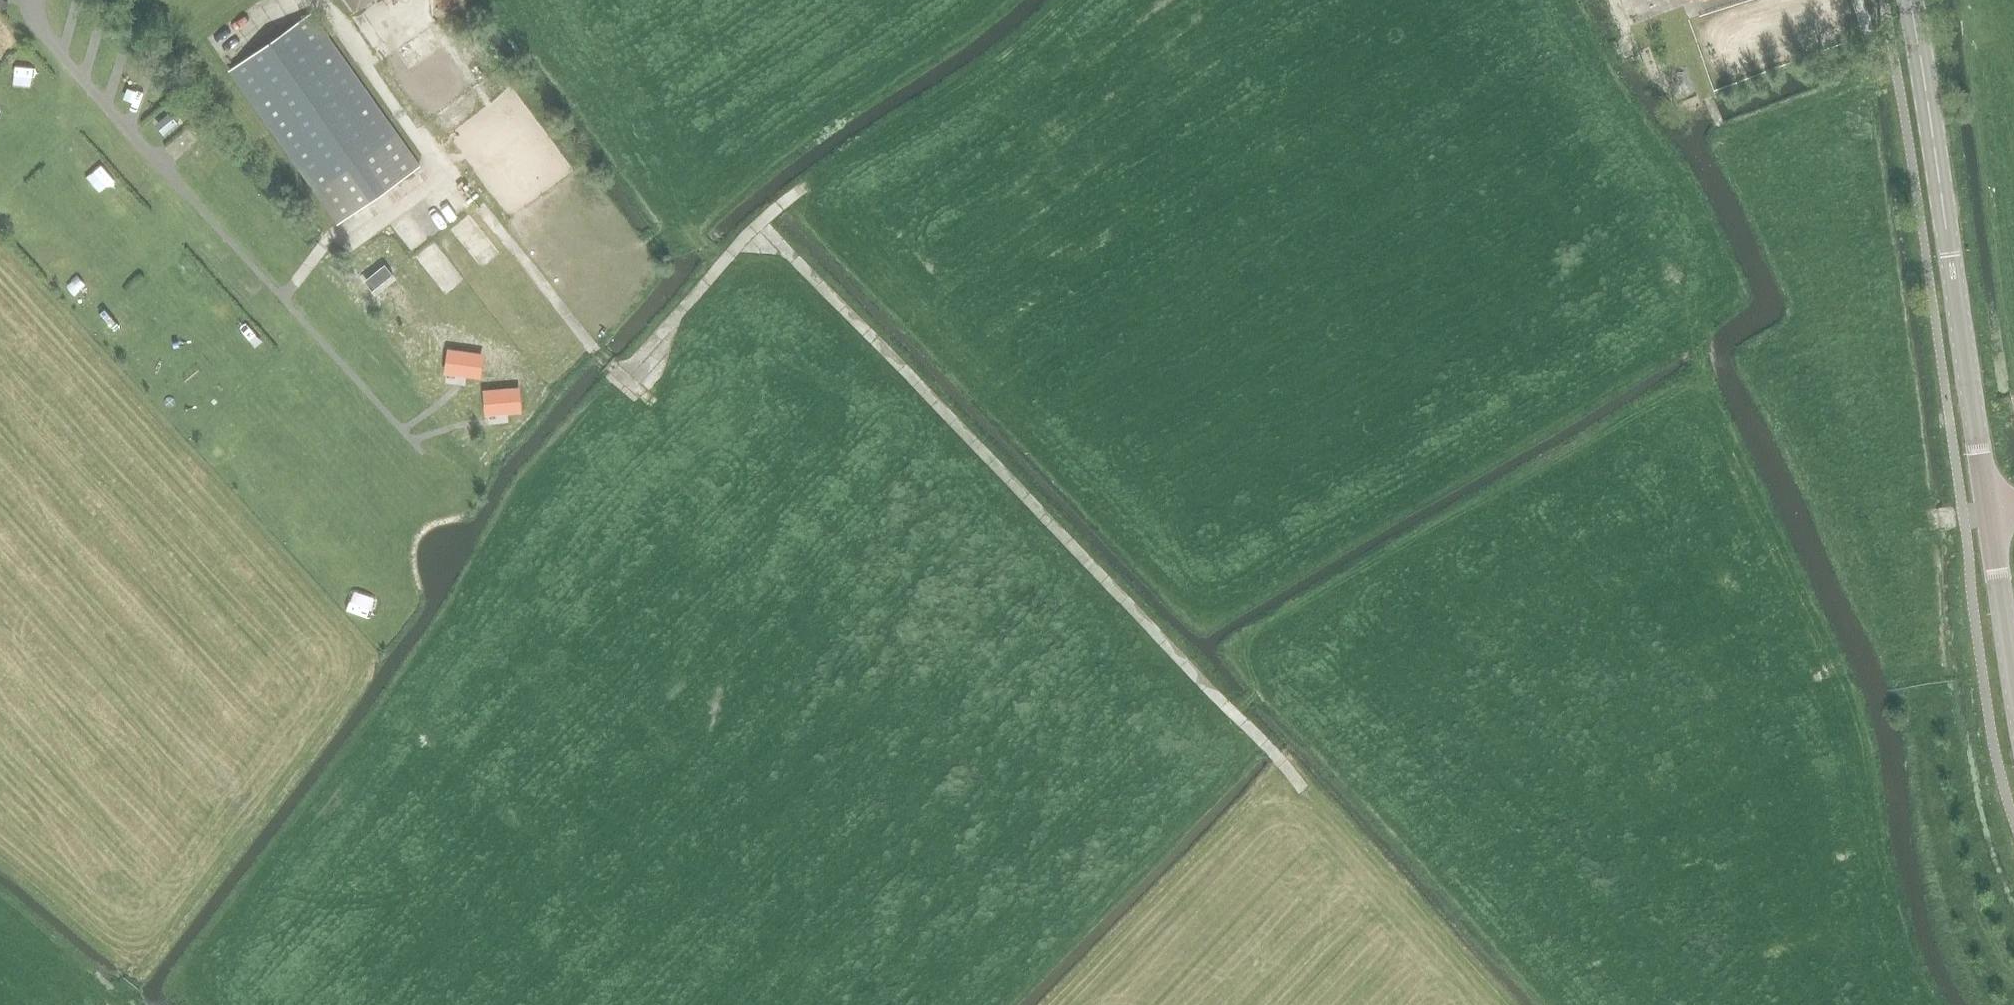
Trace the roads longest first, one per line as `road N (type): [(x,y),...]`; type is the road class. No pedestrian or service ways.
road 1 (track): [(1305,792),(760,224),(629,370),(613,371),(466,188),(450,181),(323,0)]
road 2 (secondary): [(1989,511),(1909,0)]
road 3 (track): [(283,299),(331,235),(436,162)]
road 4 (secondary): [(2013,684),(1989,511)]

